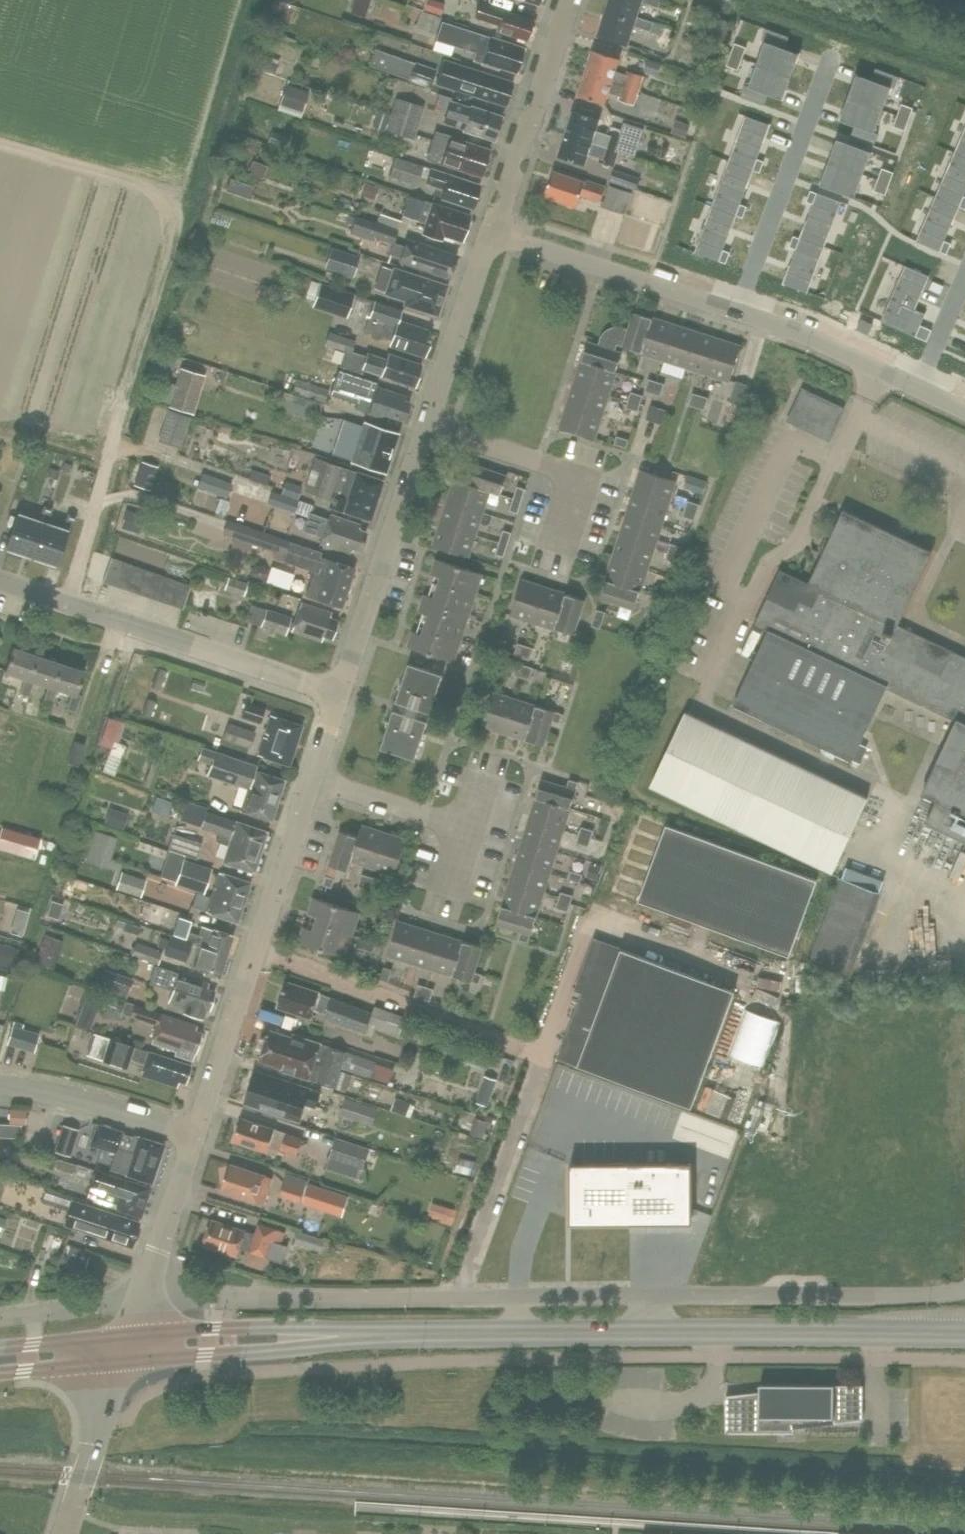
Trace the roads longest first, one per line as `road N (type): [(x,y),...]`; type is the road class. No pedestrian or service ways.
road 1 (unclassified): [(143,1299),(939,1294),(964,1288)]
road 2 (primary): [(336,1335),(905,1331)]
road 3 (residential): [(193,1137),(310,781)]
road 4 (residential): [(338,697),(0,580)]
road 5 (residential): [(338,697),(422,429)]
road 6 (residential): [(738,310),(834,48)]
road 7 (residential): [(738,310),(488,233)]
road 8 (residential): [(488,233),(563,0)]
road 9 (residential): [(552,550),(574,475),(422,429)]
road 10 (primary): [(123,1361),(295,1347),(336,1335)]
road 11 (residential): [(422,429),(488,233)]
road 12 (primary): [(336,1335),(294,1324),(131,1335)]
road 13 (residential): [(193,1137),(0,1083)]
road 14 (residential): [(918,386),(738,310)]
road 15 (unclassified): [(66,1533),(123,1361)]
road 16 (residential): [(143,1299),(193,1137)]
road 17 (residential): [(468,829),(310,781)]
road 18 (residential): [(0,1318),(143,1299)]
road 19 (primary): [(131,1335),(0,1347)]
road 20 (primary): [(0,1372),(123,1361)]

